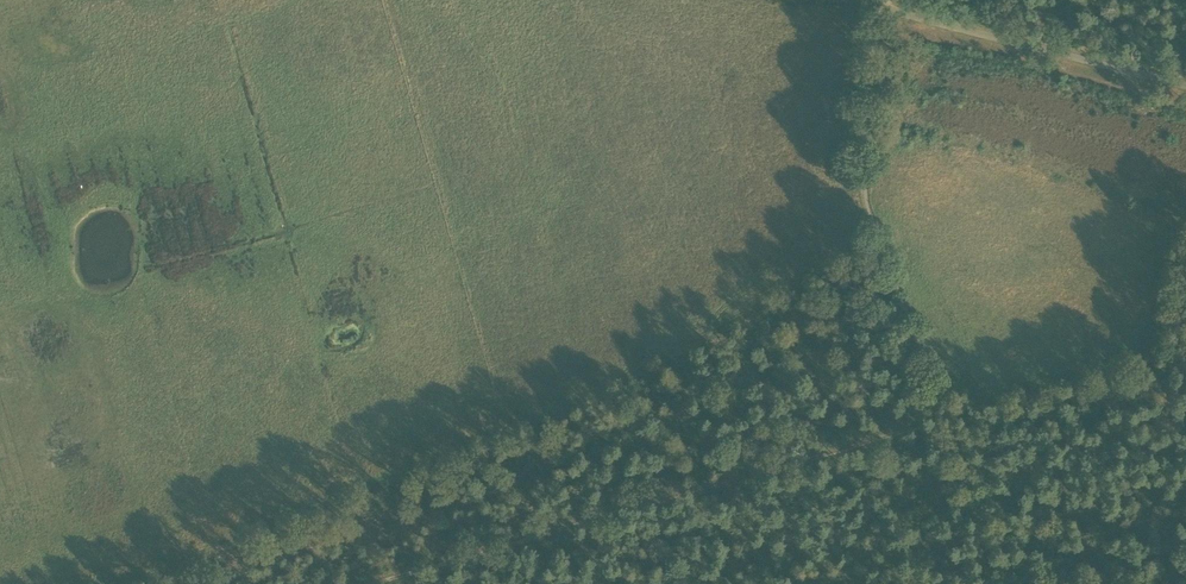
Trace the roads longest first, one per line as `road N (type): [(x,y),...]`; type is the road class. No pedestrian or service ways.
road 1 (track): [(943,416),(365,583)]
road 2 (unclassified): [(991,583),(868,203),(868,102),(887,15)]
road 3 (unclassified): [(1185,86),(887,15)]
road 4 (track): [(1053,0),(1040,51),(1045,71),(1185,115)]

